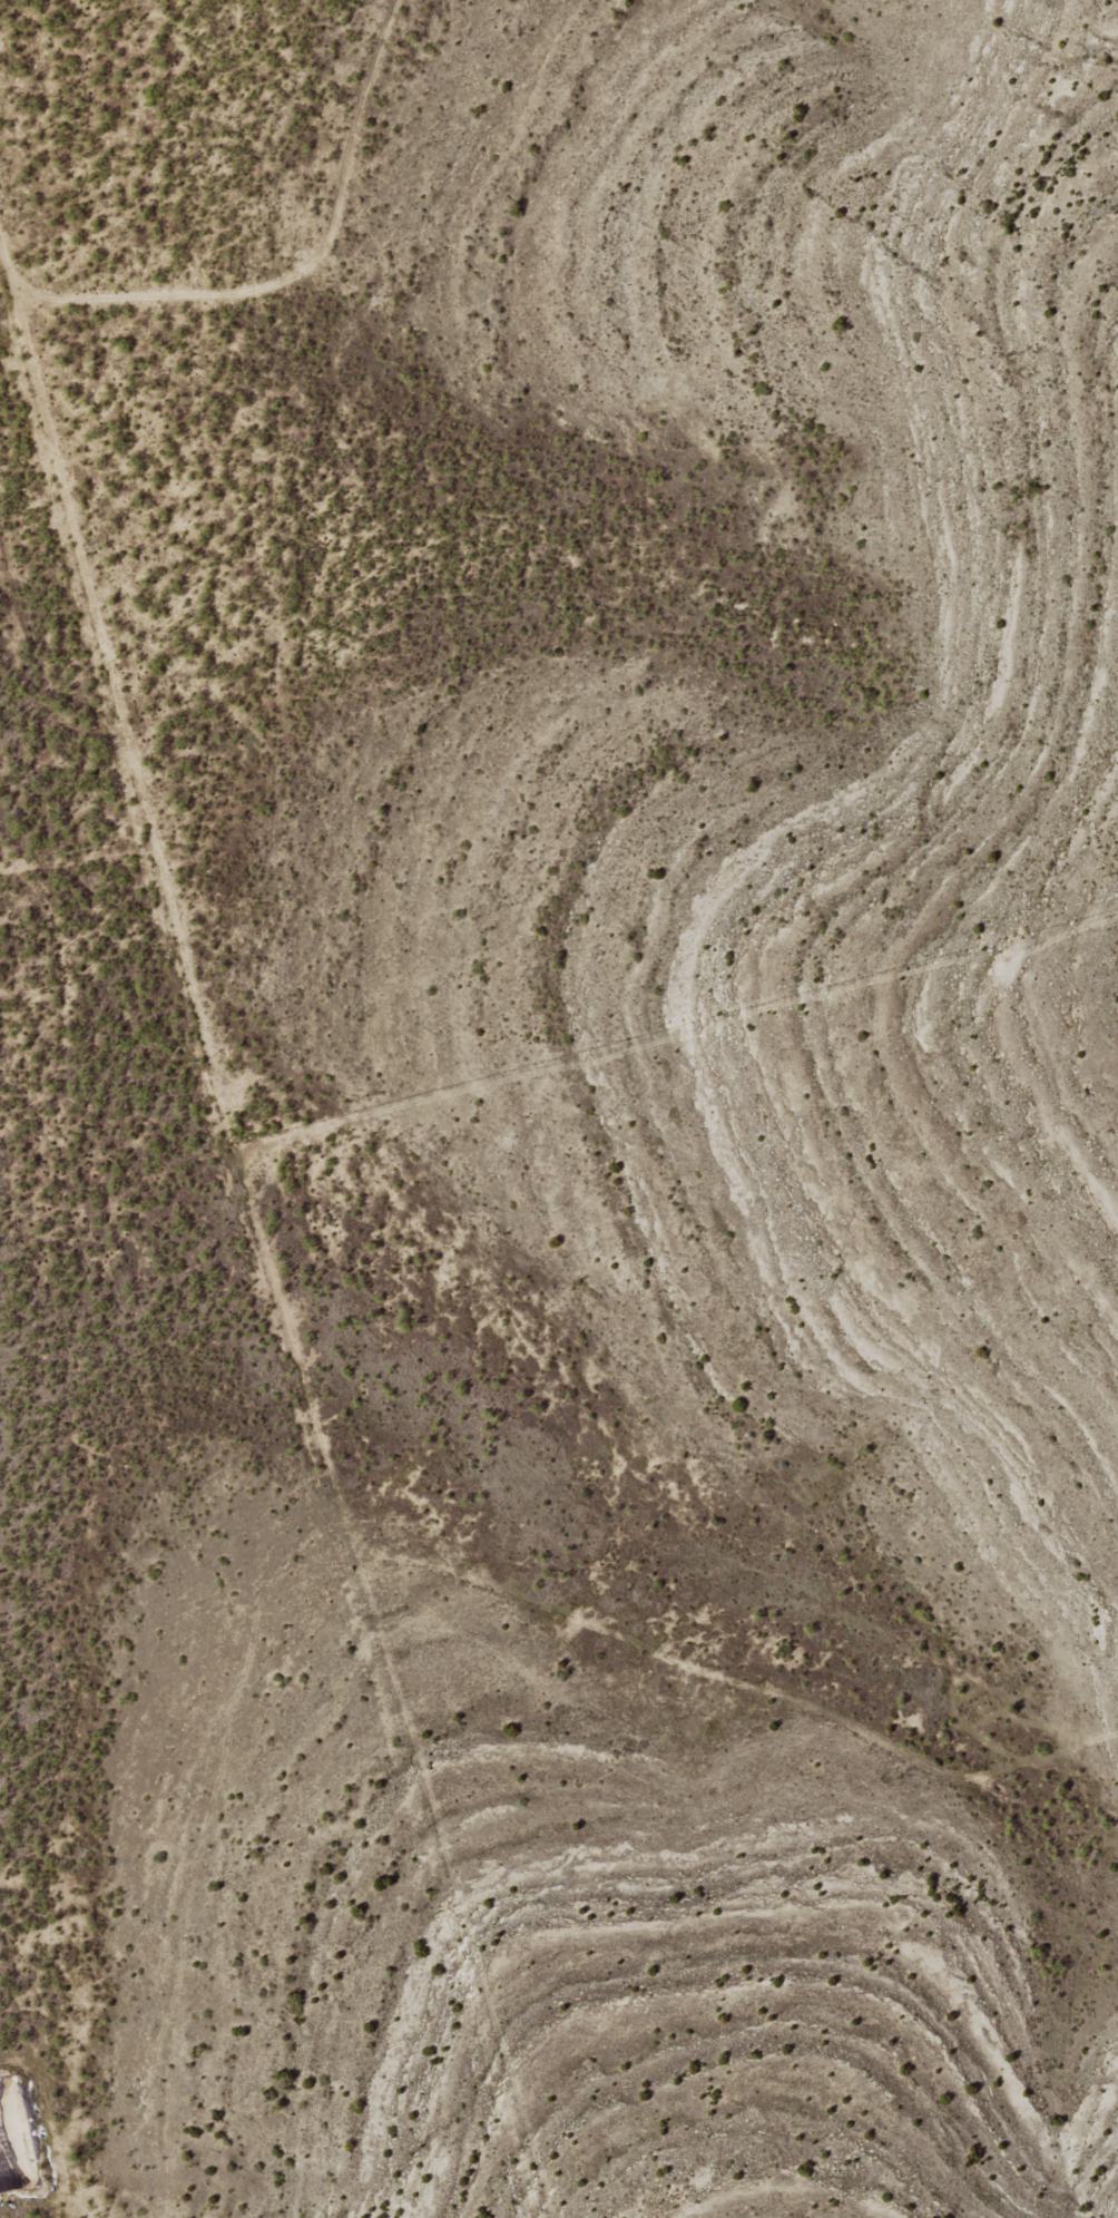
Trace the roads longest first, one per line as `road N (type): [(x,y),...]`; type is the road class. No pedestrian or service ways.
road 1 (track): [(430,0),(408,135),(369,214),(302,281),(185,320),(90,309),(18,258),(0,209)]

